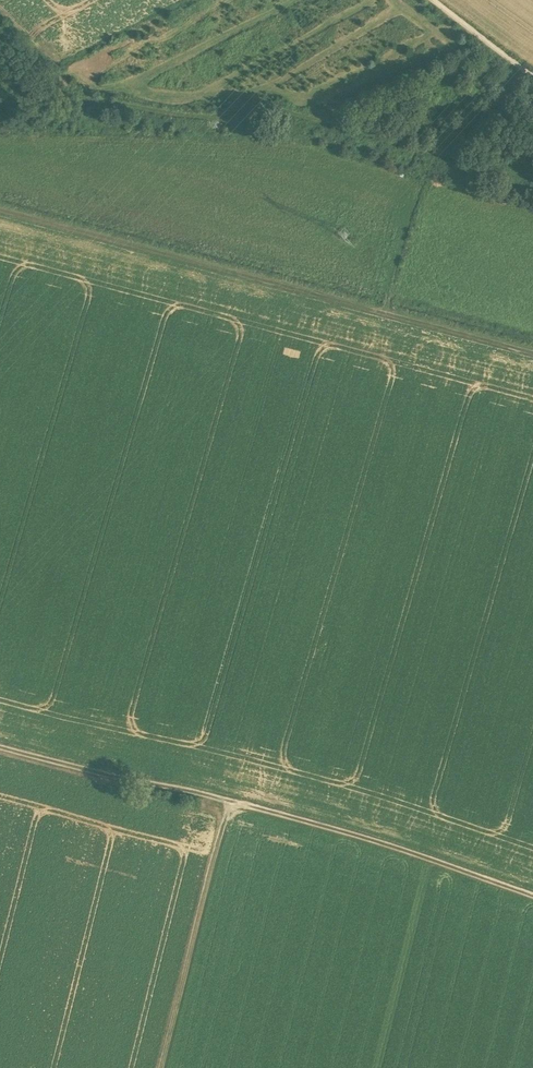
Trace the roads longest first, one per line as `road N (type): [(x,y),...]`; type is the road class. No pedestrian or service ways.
road 1 (track): [(0,749),(296,820),(532,898)]
road 2 (track): [(0,215),(532,357)]
road 3 (track): [(0,84),(228,122),(274,107),(430,161),(532,183)]
road 4 (track): [(231,803),(159,1067)]
road 5 (track): [(532,79),(431,0)]

